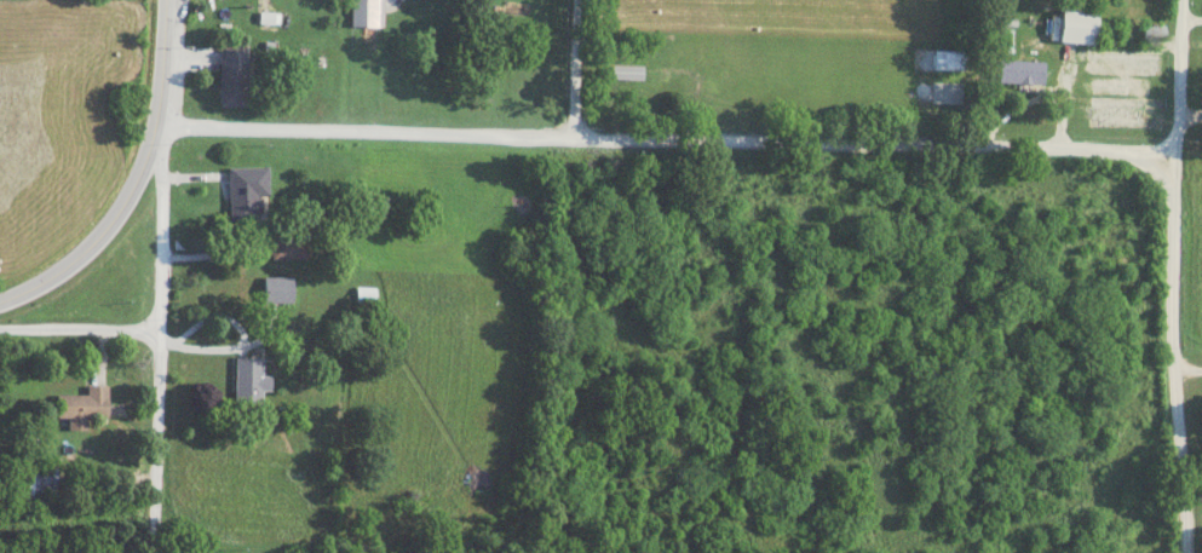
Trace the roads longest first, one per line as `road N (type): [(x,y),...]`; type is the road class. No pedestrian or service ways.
road 1 (residential): [(1175,155),(153,126)]
road 2 (residential): [(1187,552),(1174,317),(1183,0)]
road 3 (residential): [(154,552),(160,152),(153,126)]
road 4 (secondary): [(153,126),(128,190),(96,237),(0,300)]
road 5 (residential): [(157,333),(0,328)]
road 6 (residential): [(575,140),(578,0)]
road 7 (secondary): [(153,126),(164,0)]

